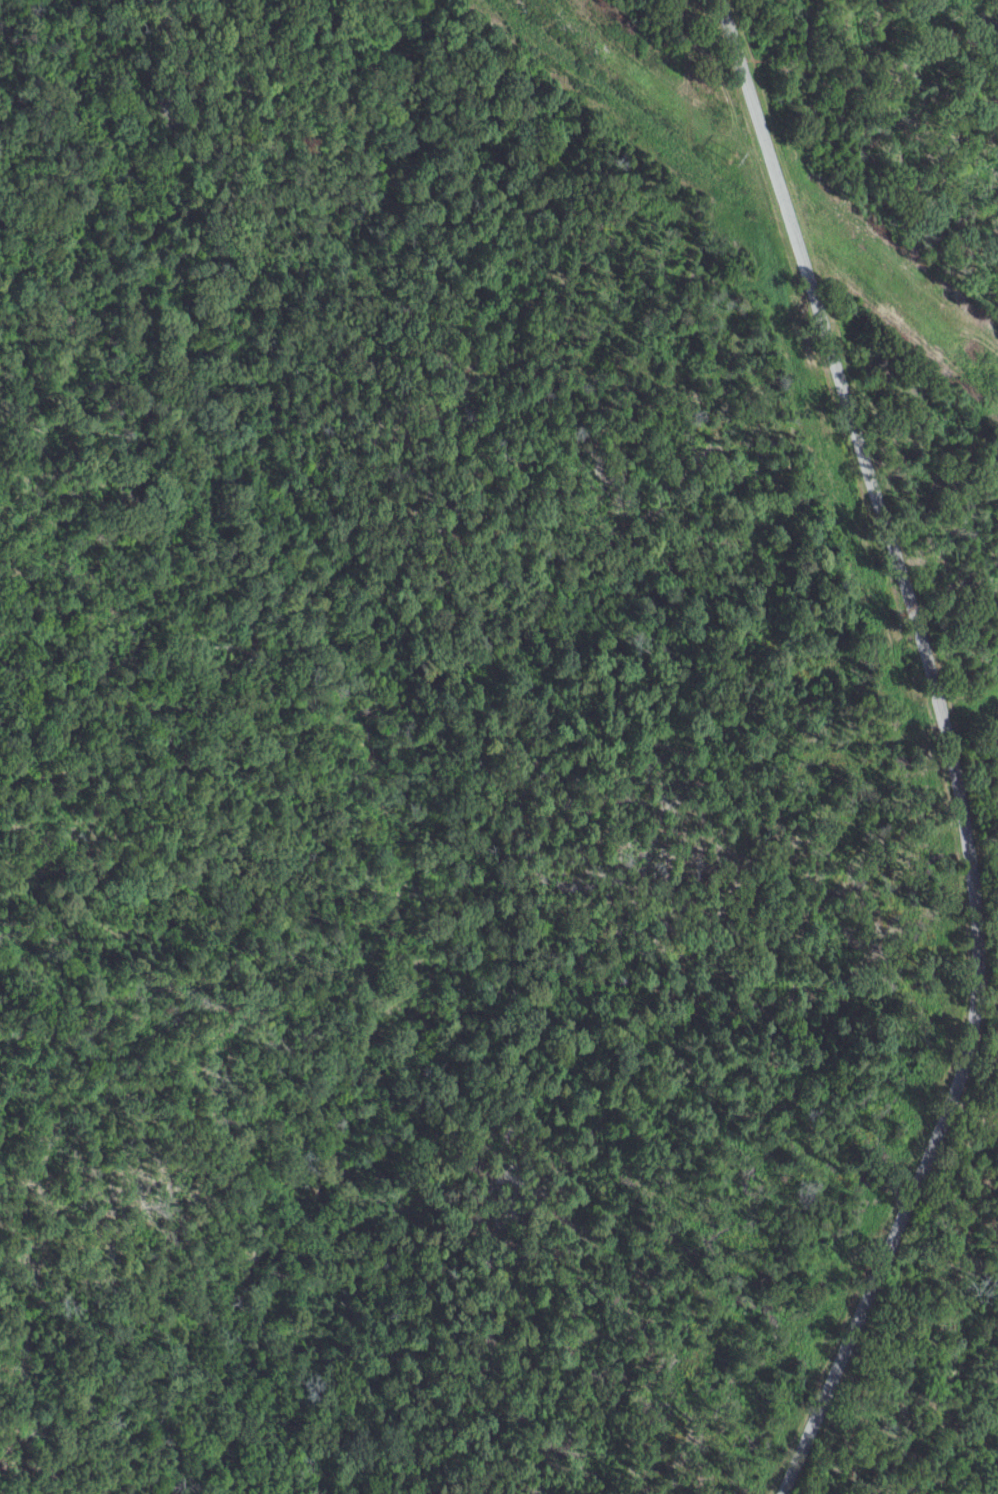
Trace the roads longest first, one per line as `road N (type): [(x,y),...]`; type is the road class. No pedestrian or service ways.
road 1 (tertiary): [(778,1493),(962,1062),(971,962),(954,792),(925,652),(716,0)]

